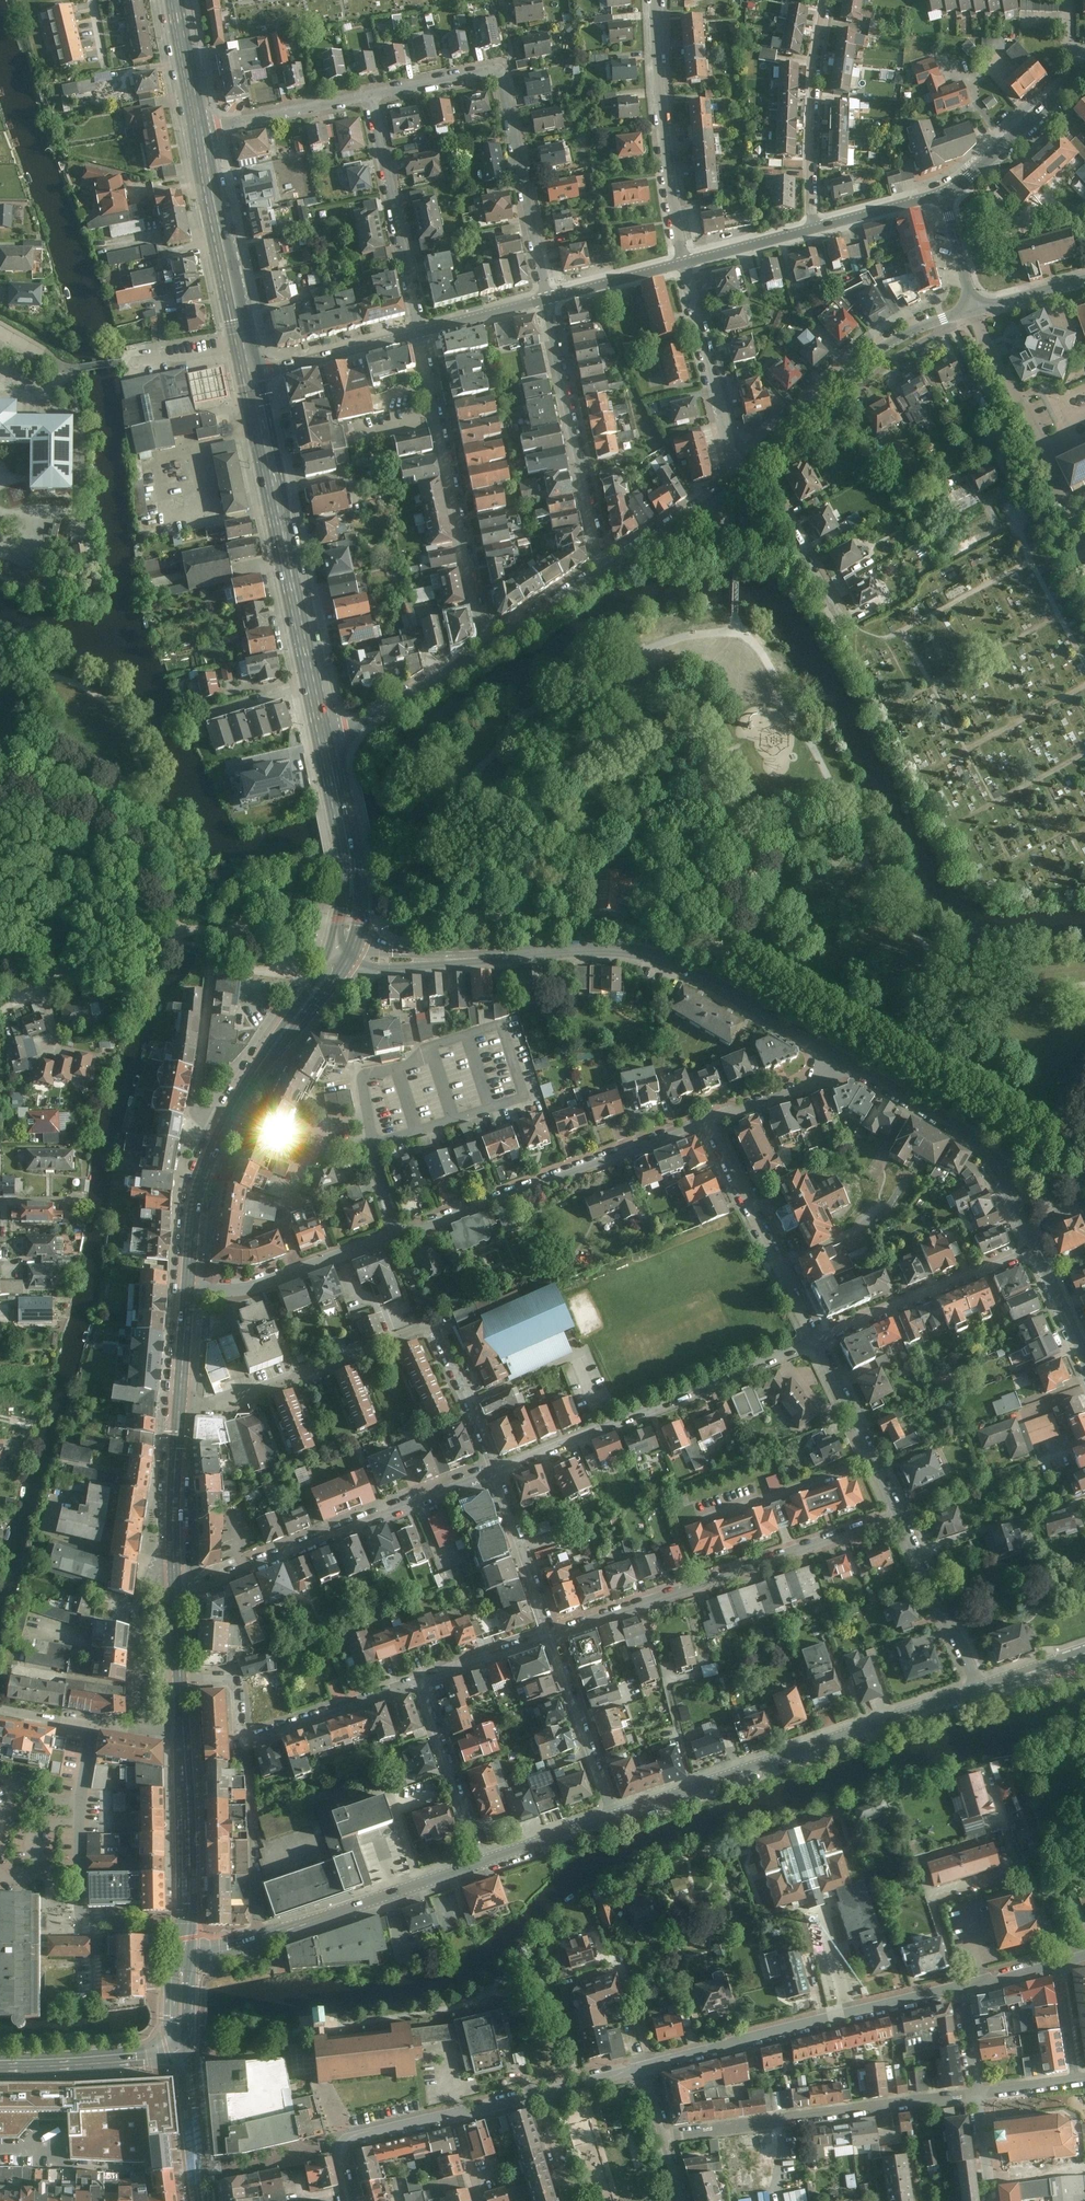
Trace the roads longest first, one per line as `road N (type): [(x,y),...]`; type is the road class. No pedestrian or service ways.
road 1 (tertiary): [(847,1063),(698,976),(638,953),(341,953)]
road 2 (residential): [(180,1403),(233,1399),(435,1327),(497,1472)]
road 3 (tertiary): [(979,1690),(615,1816)]
road 4 (tertiary): [(250,375),(328,746)]
road 5 (residential): [(900,1515),(552,1636)]
road 6 (residential): [(546,297),(500,68),(371,94)]
road 7 (residential): [(497,1472),(818,1341)]
road 8 (residential): [(177,1597),(497,1472)]
road 9 (residential): [(396,1234),(707,1119)]
road 10 (residential): [(299,1268),(287,1201),(307,1140),(334,1120),(365,1113),(396,1234)]
road 11 (residential): [(647,2066),(958,1988)]
road 12 (residential): [(417,333),(485,646)]
road 13 (residential): [(663,2137),(976,2095)]
road 14 (residential): [(93,1725),(80,1822),(82,1915),(186,1924)]
road 15 (residential): [(749,471),(880,349),(974,309)]
road 16 (residential): [(603,569),(546,297)]
road 17 (residential): [(656,0),(662,117),(684,263)]
road 18 (tertiary): [(200,130),(250,375)]
road 19 (residential): [(818,1341),(707,1119)]
road 20 (residential): [(417,333),(371,94)]
road 21 (tertiary): [(485,1862),(257,1939)]
road 22 (residential): [(818,1341),(1032,1249)]
road 23 (residential): [(811,227),(825,0)]
road 24 (residential): [(684,263),(729,451),(749,471)]
road 25 (tertiary): [(328,746),(354,879),(341,953)]
road 26 (tertiary): [(341,953),(225,1124)]
road 27 (residential): [(257,1939),(247,1739)]
road 28 (tertiary): [(183,1731),(186,1924)]
road 29 (residential): [(900,1515),(818,1341)]
road 30 (residential): [(979,1690),(900,1515)]
road 31 (residential): [(615,1816),(552,1636)]
road 32 (residential): [(420,1683),(485,1862)]
road 33 (residential): [(176,1561),(144,1576),(135,1730)]
road 34 (residential): [(944,195),(971,179),(1084,70)]
road 35 (residential): [(328,746),(485,646)]
road 36 (tertiary): [(186,2059),(0,2066)]
road 37 (tertiary): [(998,1166),(979,1143),(847,1063)]
road 38 (residential): [(420,1683),(247,1739)]
road 39 (residential): [(225,1124),(198,1110),(210,962)]
road 40 (residential): [(603,569),(749,471)]
road 41 (residential): [(749,471),(842,619)]
road 42 (residential): [(371,94),(200,130)]
road 43 (residential): [(552,1636),(497,1472)]
road 44 (residential): [(354,2200),(346,2142),(457,2115)]
road 45 (residential): [(417,333),(250,375)]
road 46 (tertiary): [(225,1124),(198,1194),(189,1286)]
road 47 (tertiary): [(180,1403),(176,1561)]
road 48 (residential): [(707,1119),(847,1063)]
road 49 (residential): [(684,263),(546,297)]
road 50 (tertiary): [(186,2059),(199,2200)]
road 51 (residential): [(485,646),(603,569)]
road 52 (residential): [(552,1636),(420,1683)]
road 53 (tertiary): [(615,1816),(485,1862)]
road 54 (residential): [(944,195),(811,227)]
road 55 (residential): [(546,297),(417,333)]
road 56 (tertiary): [(175,0),(200,130)]
road 57 (residential): [(811,227),(684,263)]
road 58 (tertiary): [(1084,1364),(1032,1249)]
road 59 (residential): [(1077,2081),(1061,1962)]

